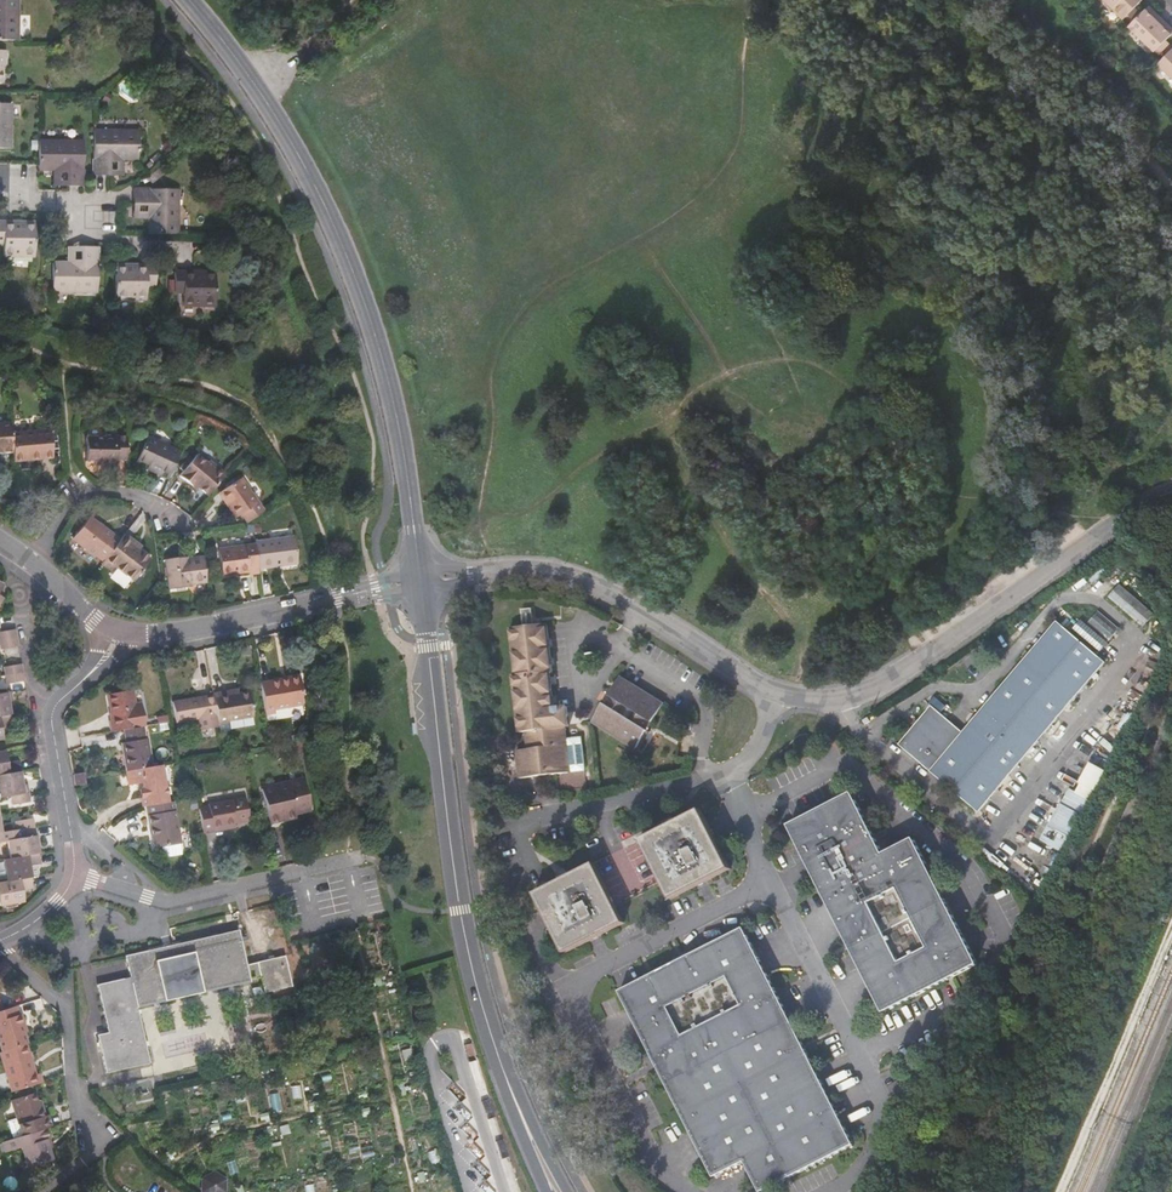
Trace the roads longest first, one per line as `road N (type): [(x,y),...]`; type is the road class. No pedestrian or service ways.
road 1 (secondary): [(184,0),(288,137),(357,283),(399,430),(417,581)]
road 2 (secondary): [(417,581),(471,968),(534,1145)]
road 3 (tertiary): [(773,691),(823,705),(868,694),(1171,491)]
road 4 (tertiary): [(417,581),(524,572),(569,578),(625,600),(773,691)]
road 5 (residential): [(771,882),(879,1103),(879,1129),(858,1179),(835,1191)]
road 6 (unclassified): [(130,633),(155,638),(417,581)]
road 7 (residential): [(78,877),(167,901),(350,862)]
road 8 (unclassified): [(78,877),(55,709),(121,652),(130,633)]
road 9 (residential): [(690,1191),(672,1181),(636,1126),(566,986)]
road 10 (residential): [(0,943),(64,1003),(74,1086),(104,1141)]
road 11 (residential): [(566,986),(771,882)]
road 12 (residential): [(717,773),(526,827)]
road 13 (residential): [(32,566),(82,494),(123,492),(175,525)]
road 14 (residential): [(717,773),(771,882)]
road 15 (unclassified): [(32,566),(96,620),(130,633)]

